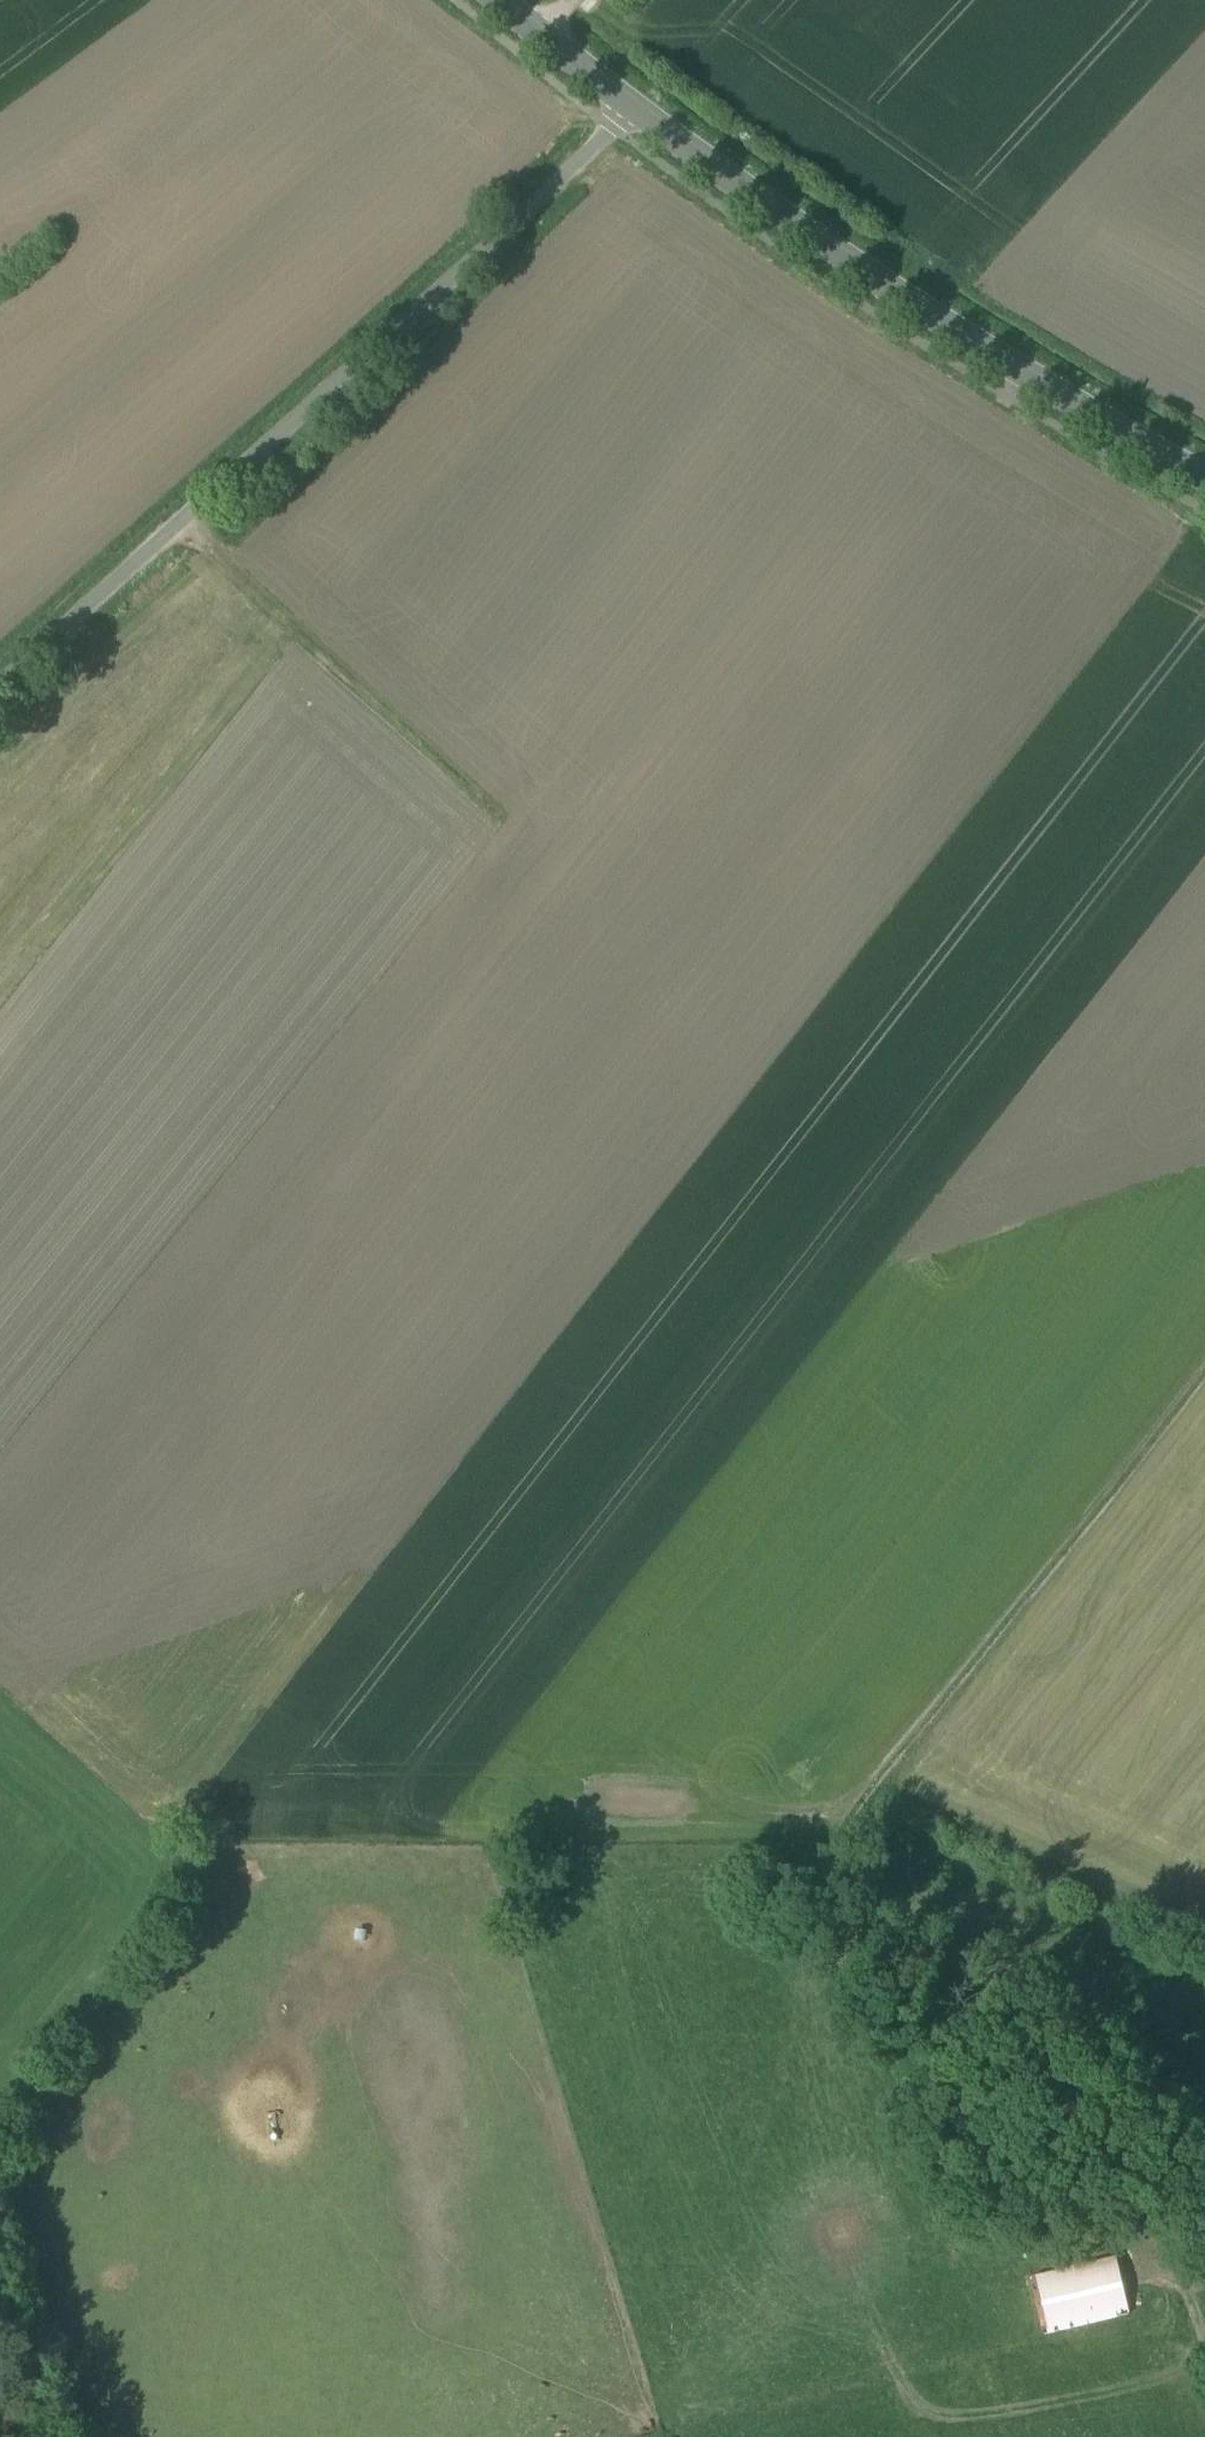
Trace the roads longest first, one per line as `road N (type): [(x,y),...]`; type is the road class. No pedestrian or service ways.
road 1 (unclassified): [(633,113),(0,682)]
road 2 (tertiary): [(633,113),(842,260),(1204,483)]
road 3 (track): [(184,518),(508,816)]
road 4 (tertiary): [(497,0),(633,113)]

